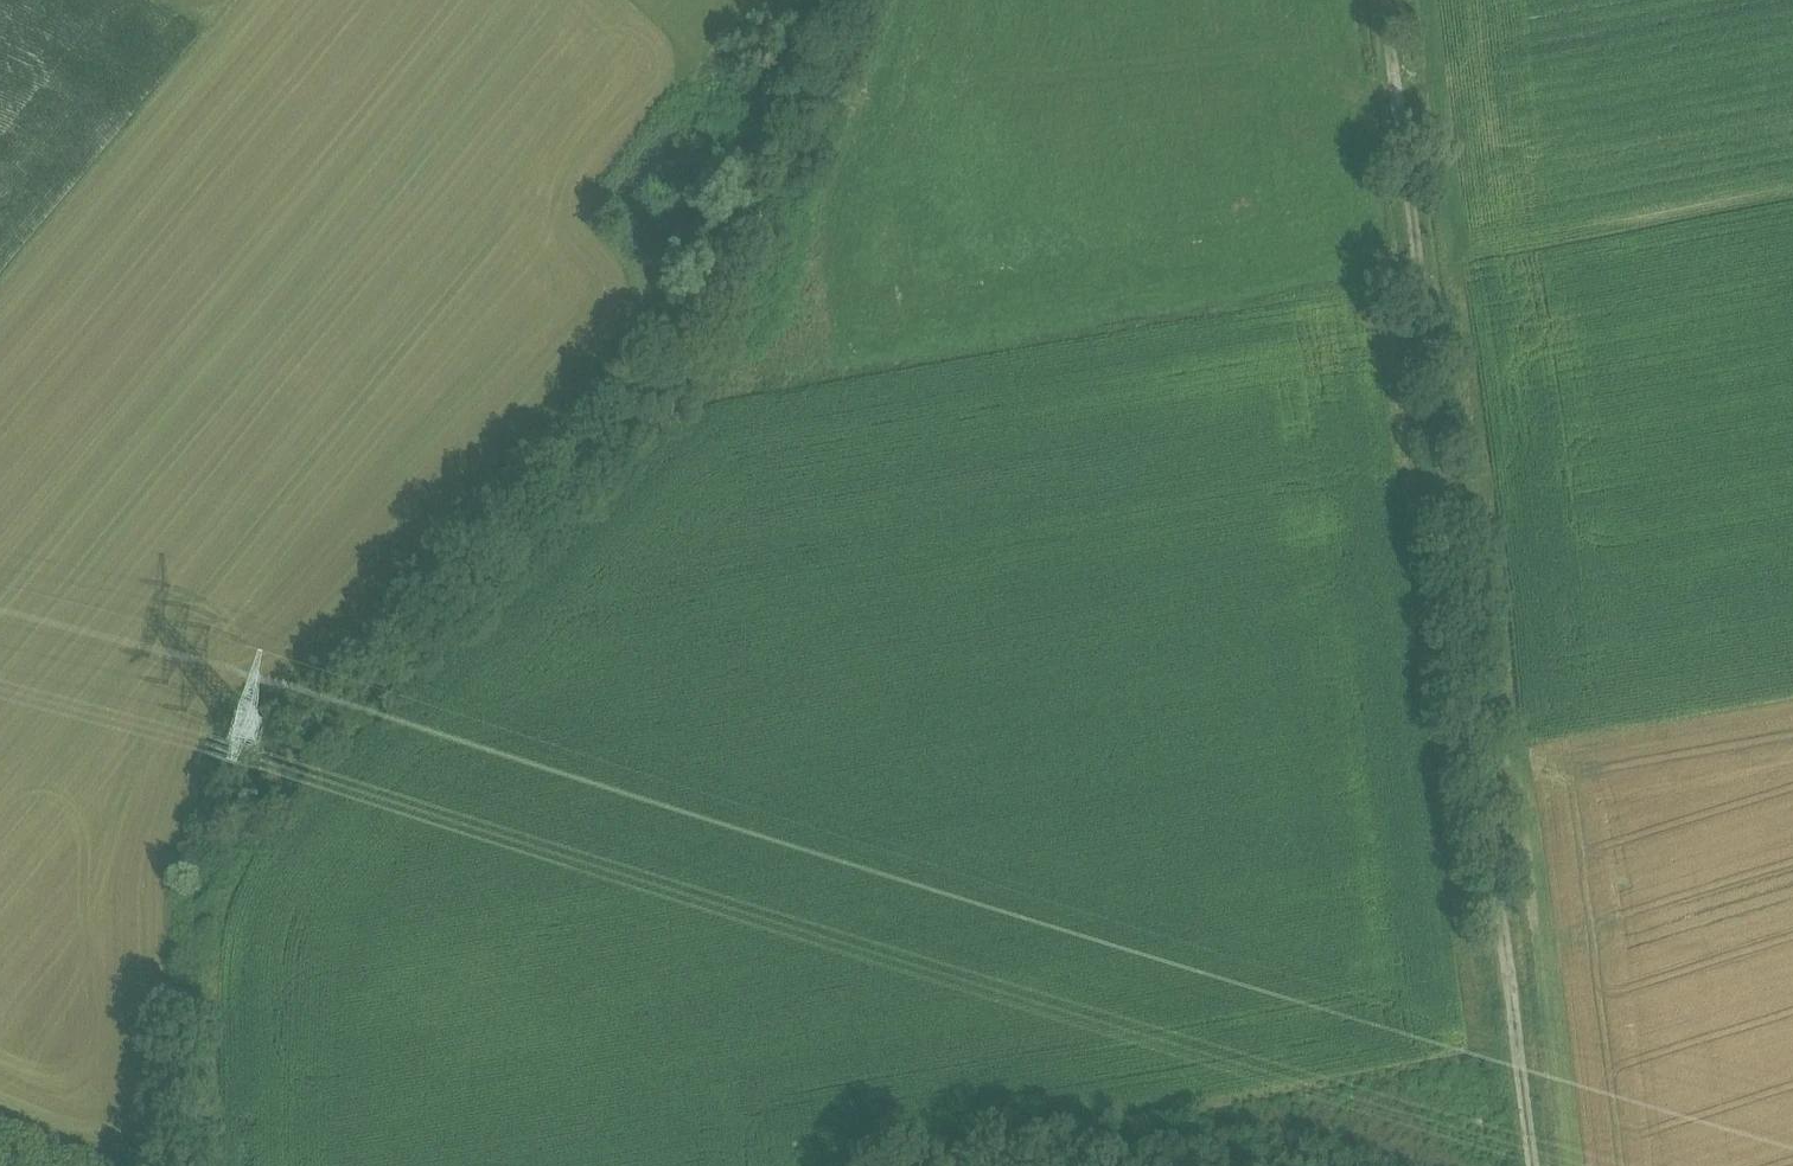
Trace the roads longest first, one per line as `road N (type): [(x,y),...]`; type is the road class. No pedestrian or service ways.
road 1 (track): [(1385,0),(1527,1165)]

